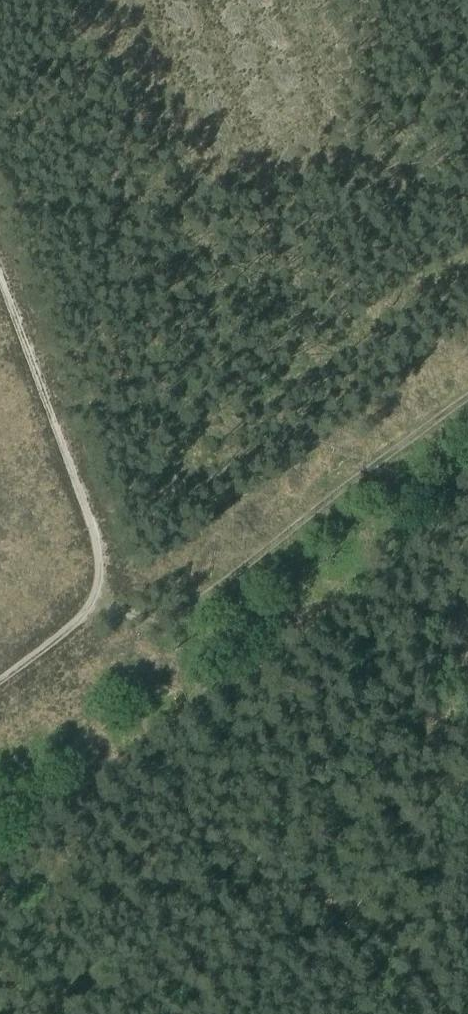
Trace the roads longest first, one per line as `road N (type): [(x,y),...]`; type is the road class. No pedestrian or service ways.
road 1 (track): [(0,680),(76,623),(100,580),(92,523),(0,278)]
road 2 (track): [(95,600),(105,611),(132,616),(181,610),(467,397)]

